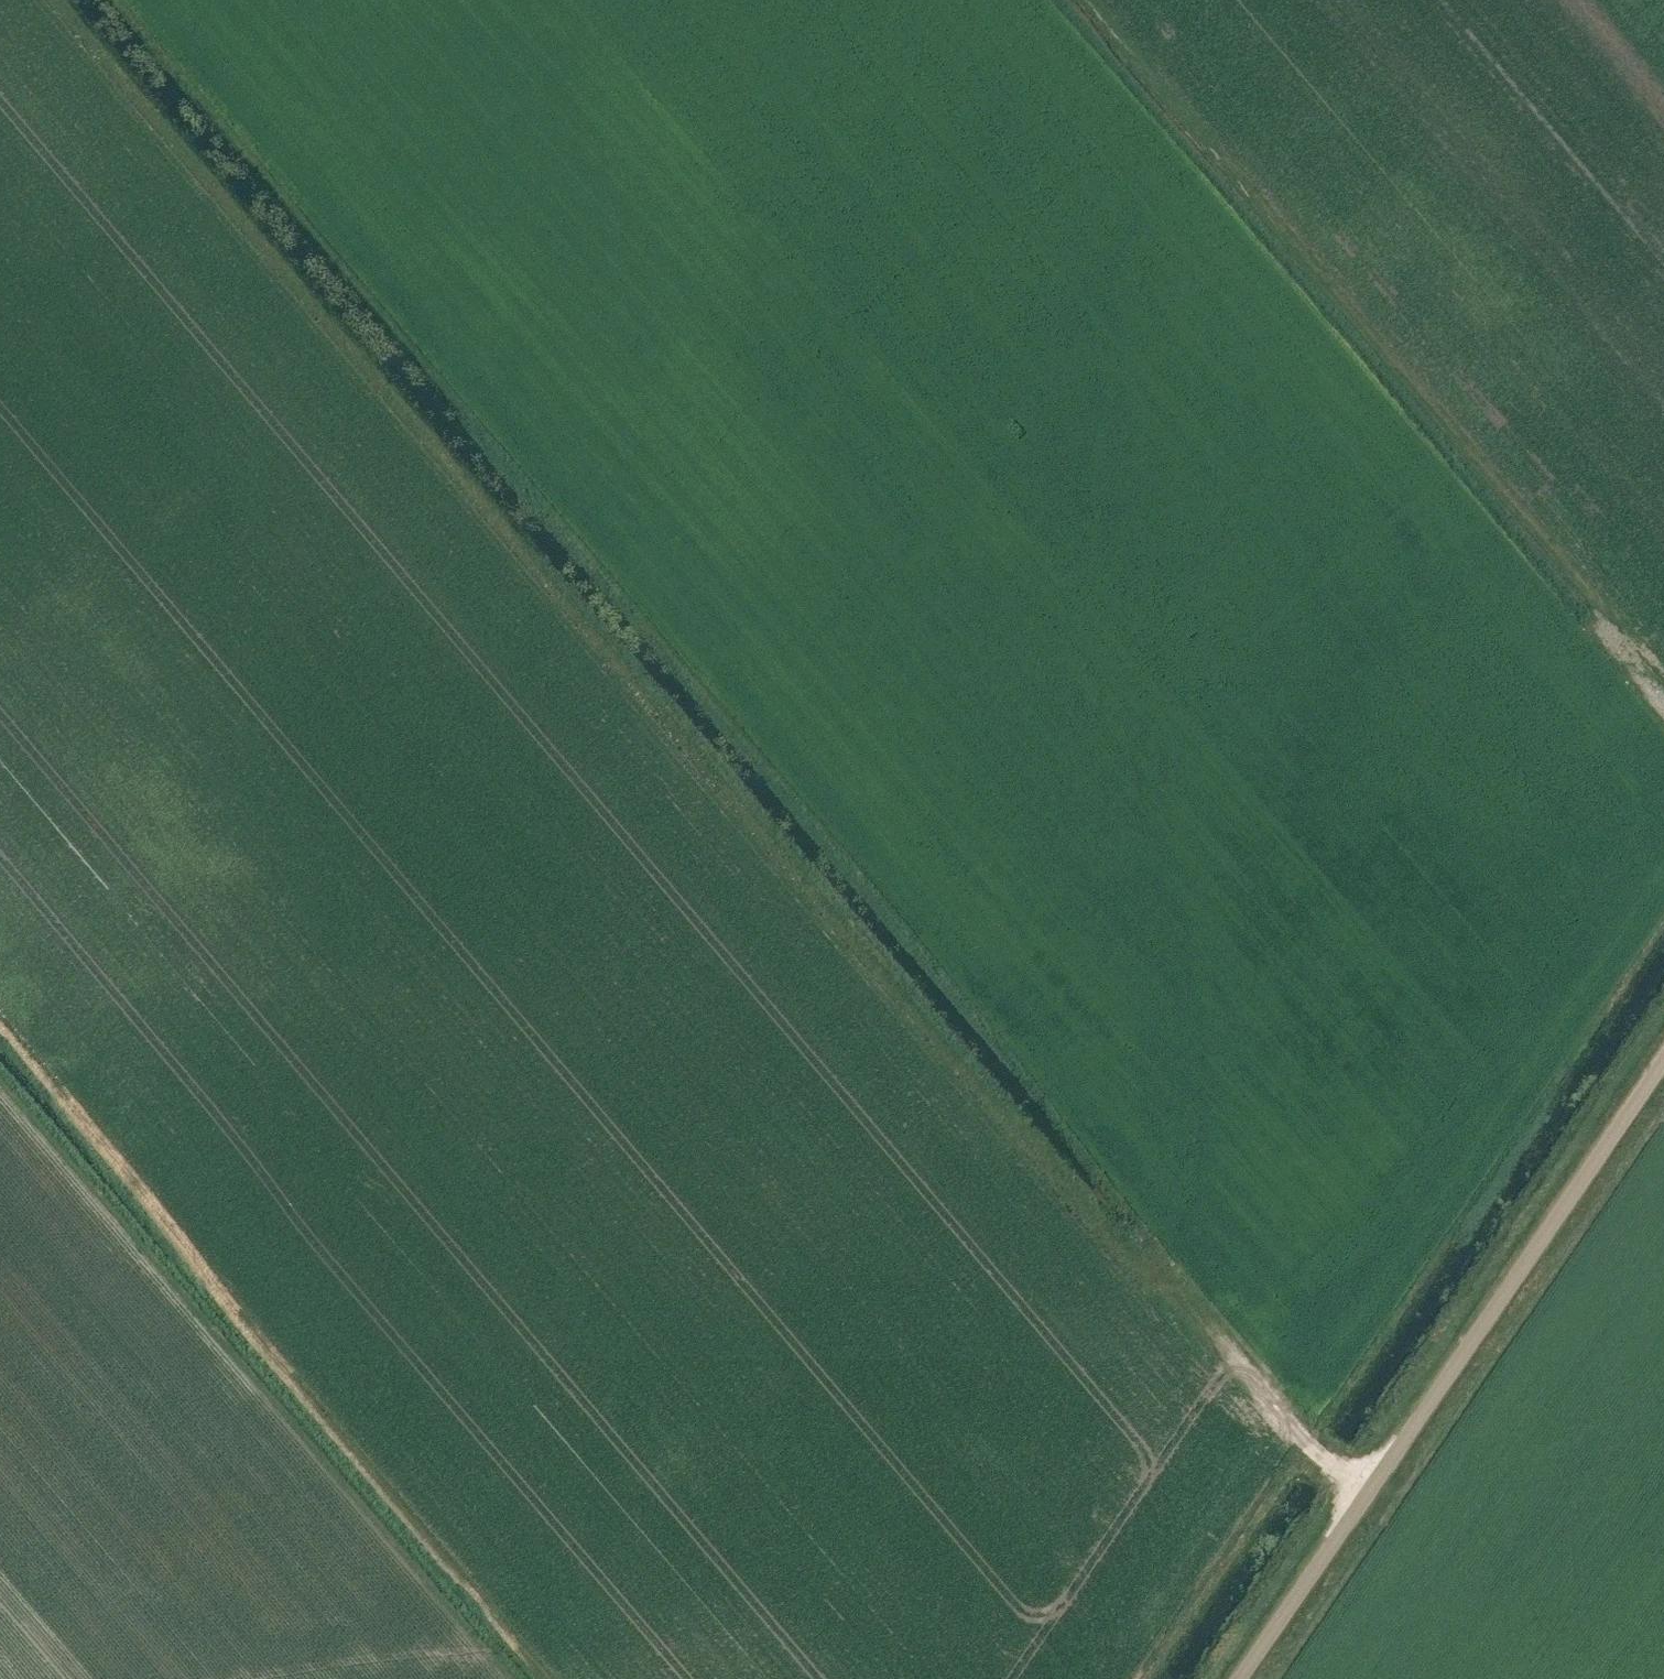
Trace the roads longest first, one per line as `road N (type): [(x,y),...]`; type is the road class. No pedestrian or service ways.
road 1 (unclassified): [(1239,1678),(1663,1059)]

